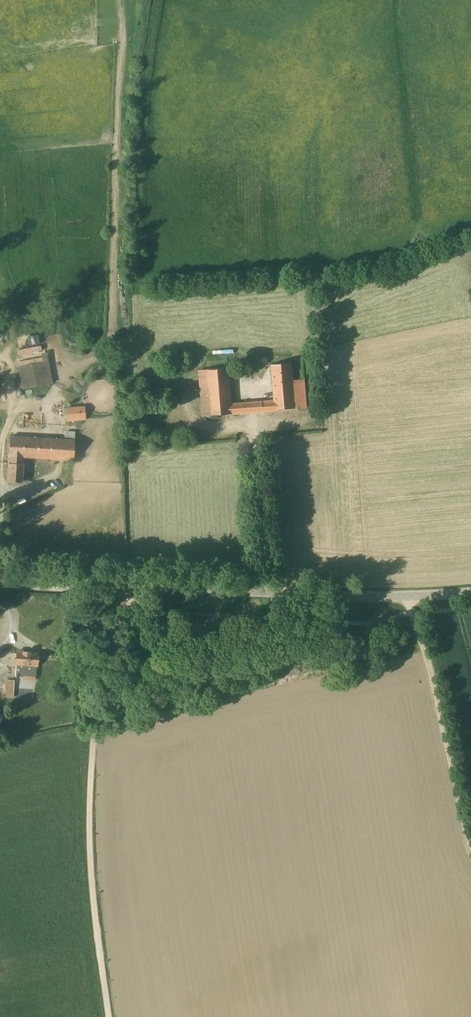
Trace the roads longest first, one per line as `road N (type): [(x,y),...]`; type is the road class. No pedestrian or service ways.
road 1 (track): [(119,0),(110,327),(104,347),(47,400),(13,414),(1,463)]
road 2 (tertiary): [(470,591),(300,596),(0,572)]
road 3 (track): [(75,577),(95,741),(95,895),(112,1016)]
road 4 (track): [(470,834),(411,613)]

